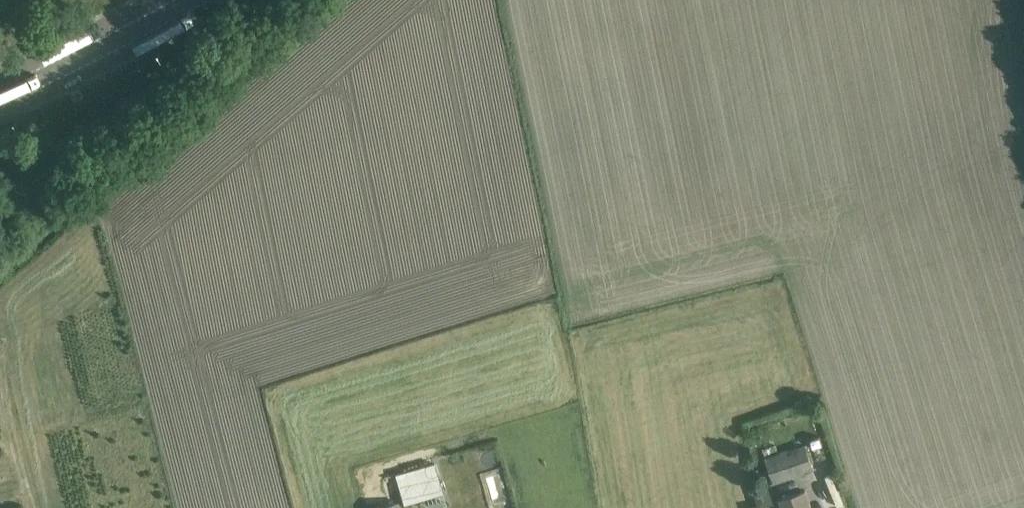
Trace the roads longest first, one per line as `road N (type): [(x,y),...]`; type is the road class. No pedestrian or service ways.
road 1 (track): [(0,305),(105,216)]
road 2 (track): [(31,507),(0,384)]

